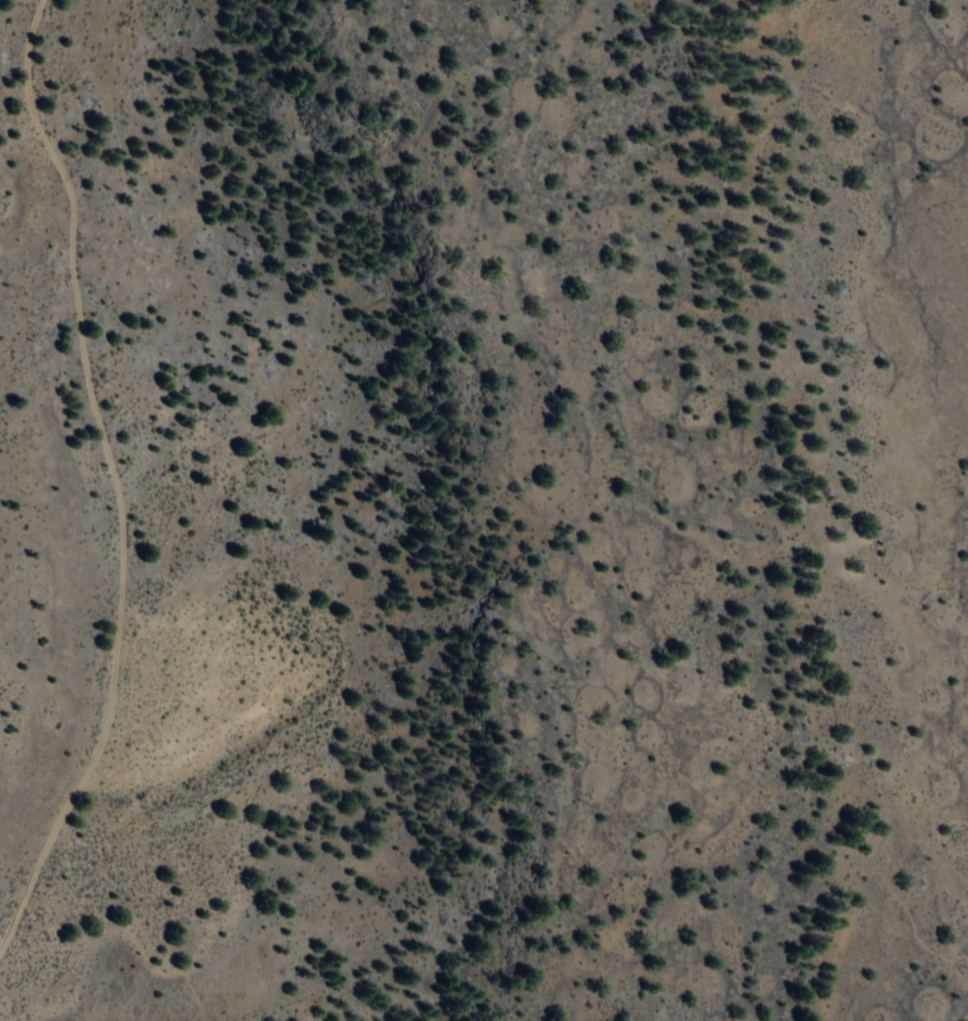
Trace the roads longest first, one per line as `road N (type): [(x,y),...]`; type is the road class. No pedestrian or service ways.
road 1 (track): [(43,0),(28,56),(30,90),(34,116),(73,196),(82,338),(118,483),(124,578),(110,713),(95,761),(0,957)]

